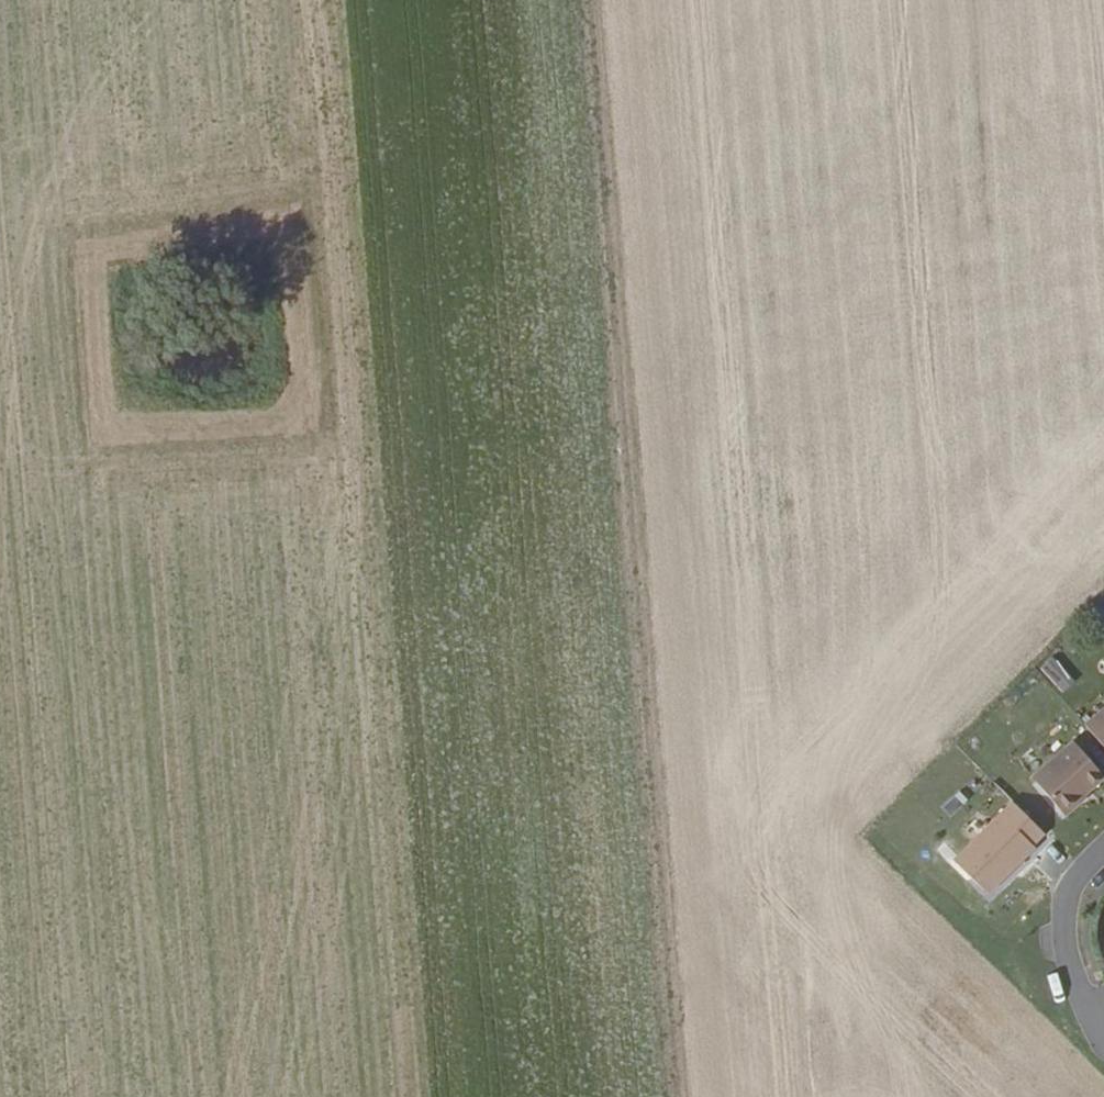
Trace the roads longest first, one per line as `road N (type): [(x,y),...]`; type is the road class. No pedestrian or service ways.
road 1 (residential): [(1103,1035),(1071,968),(1072,891),(1103,853)]

